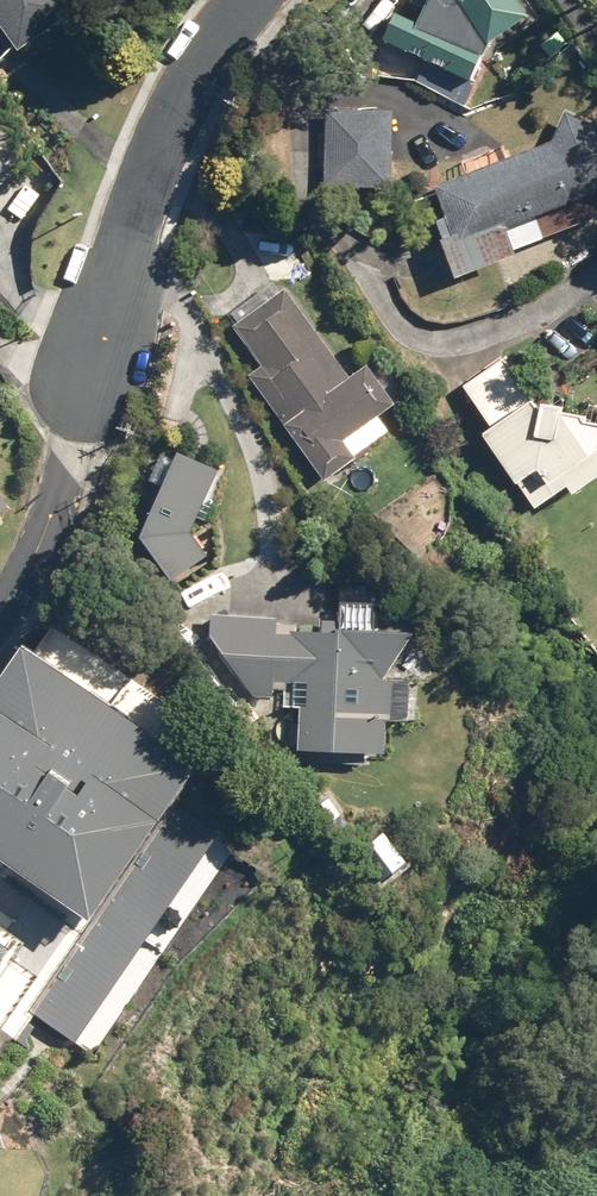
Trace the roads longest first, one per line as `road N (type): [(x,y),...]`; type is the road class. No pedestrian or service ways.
road 1 (residential): [(261,0),(181,102),(65,438)]
road 2 (residential): [(0,612),(31,553),(65,438)]

